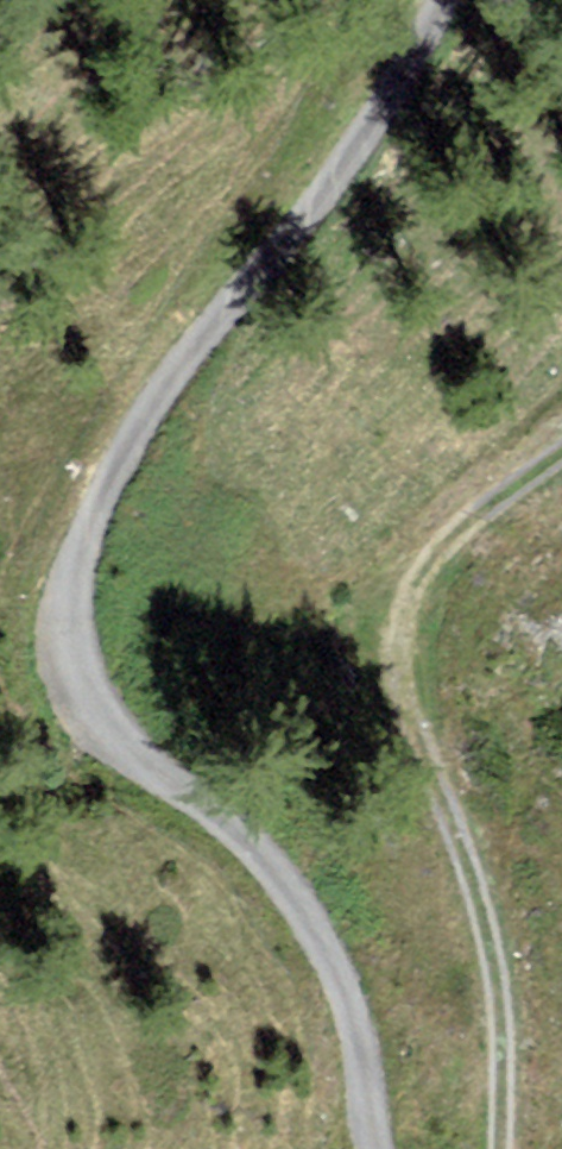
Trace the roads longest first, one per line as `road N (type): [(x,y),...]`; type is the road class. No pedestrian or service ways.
road 1 (unclassified): [(378,1148),(337,968),(289,881),(105,733),(71,672),(71,590),(103,492),(194,342),(392,106),(444,0)]
road 2 (track): [(505,1148),(508,1026),(477,864),(407,681),(436,576),(520,488),(561,458)]

